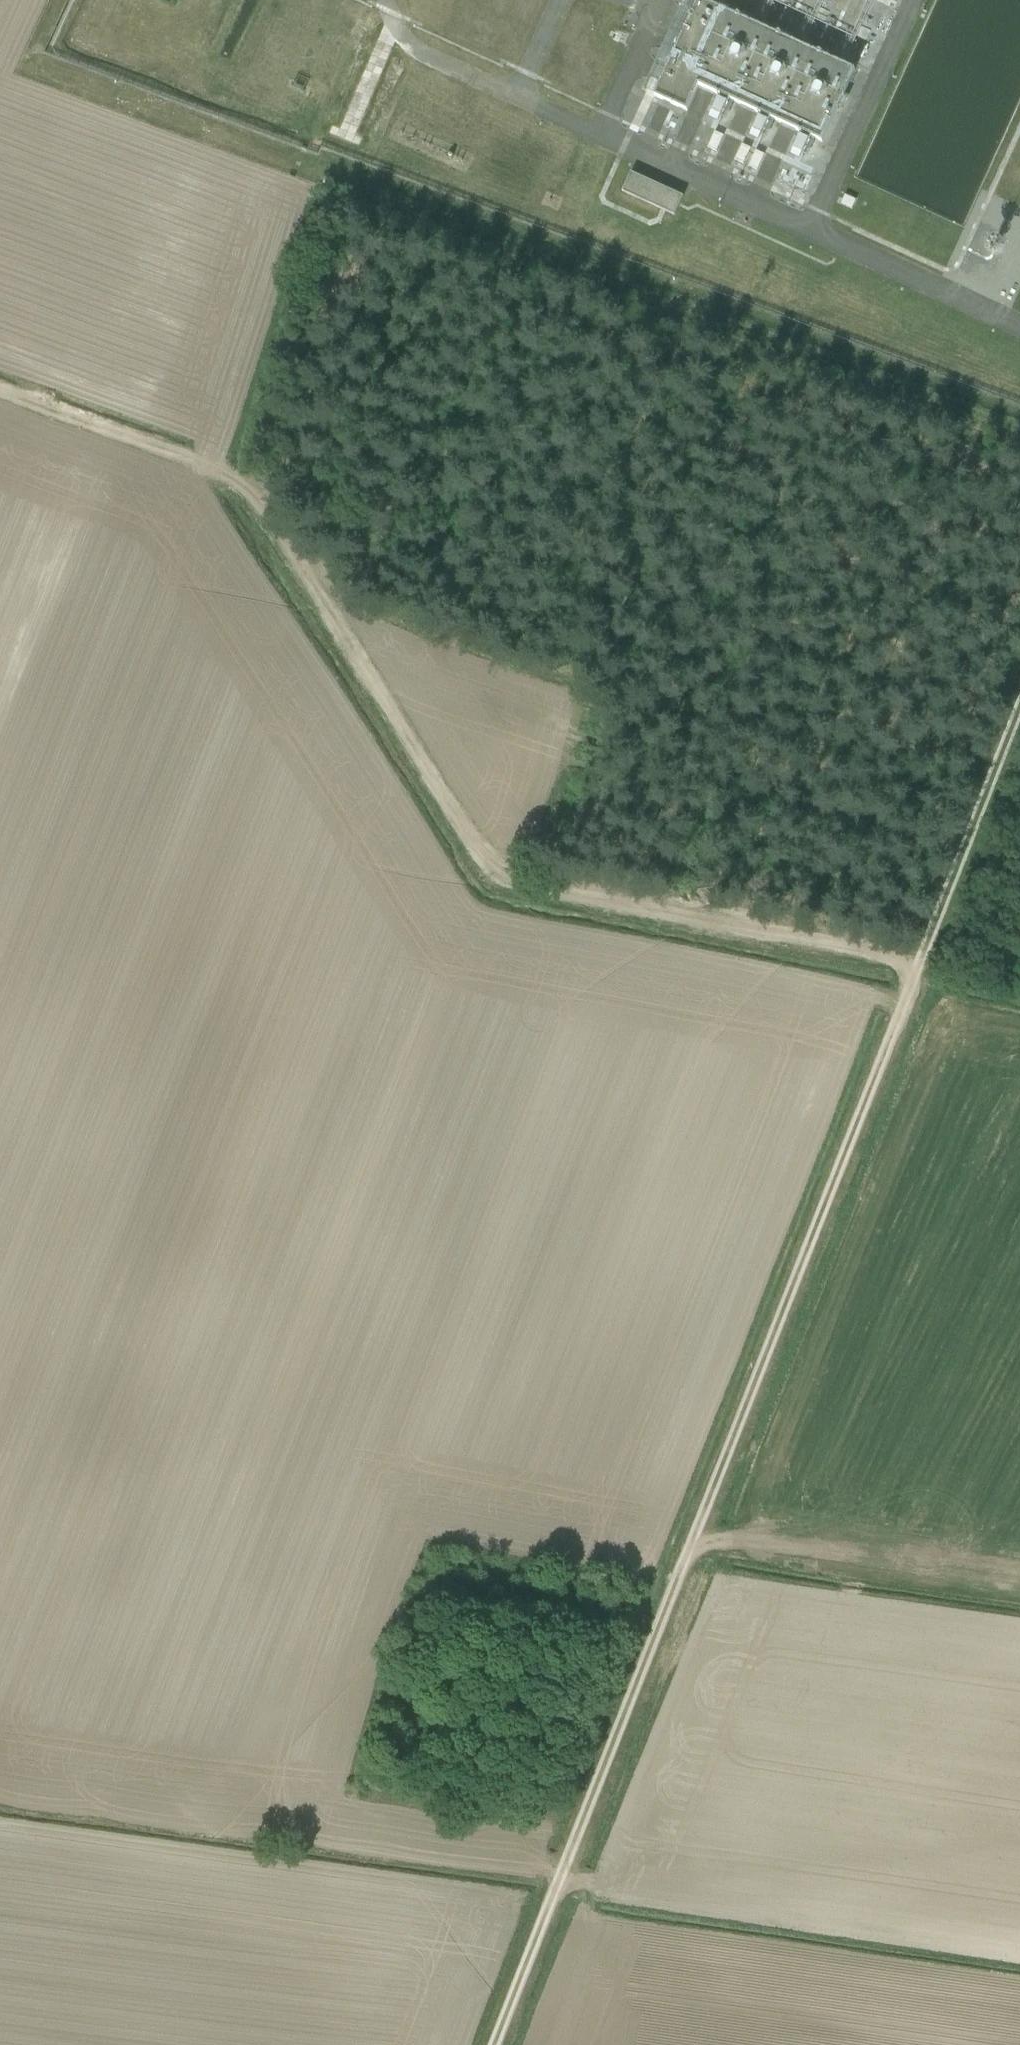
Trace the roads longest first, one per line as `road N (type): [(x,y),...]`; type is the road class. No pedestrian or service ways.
road 1 (track): [(495,2044),(919,964),(498,875),(240,484),(0,393)]
road 2 (track): [(919,964),(1019,697)]

